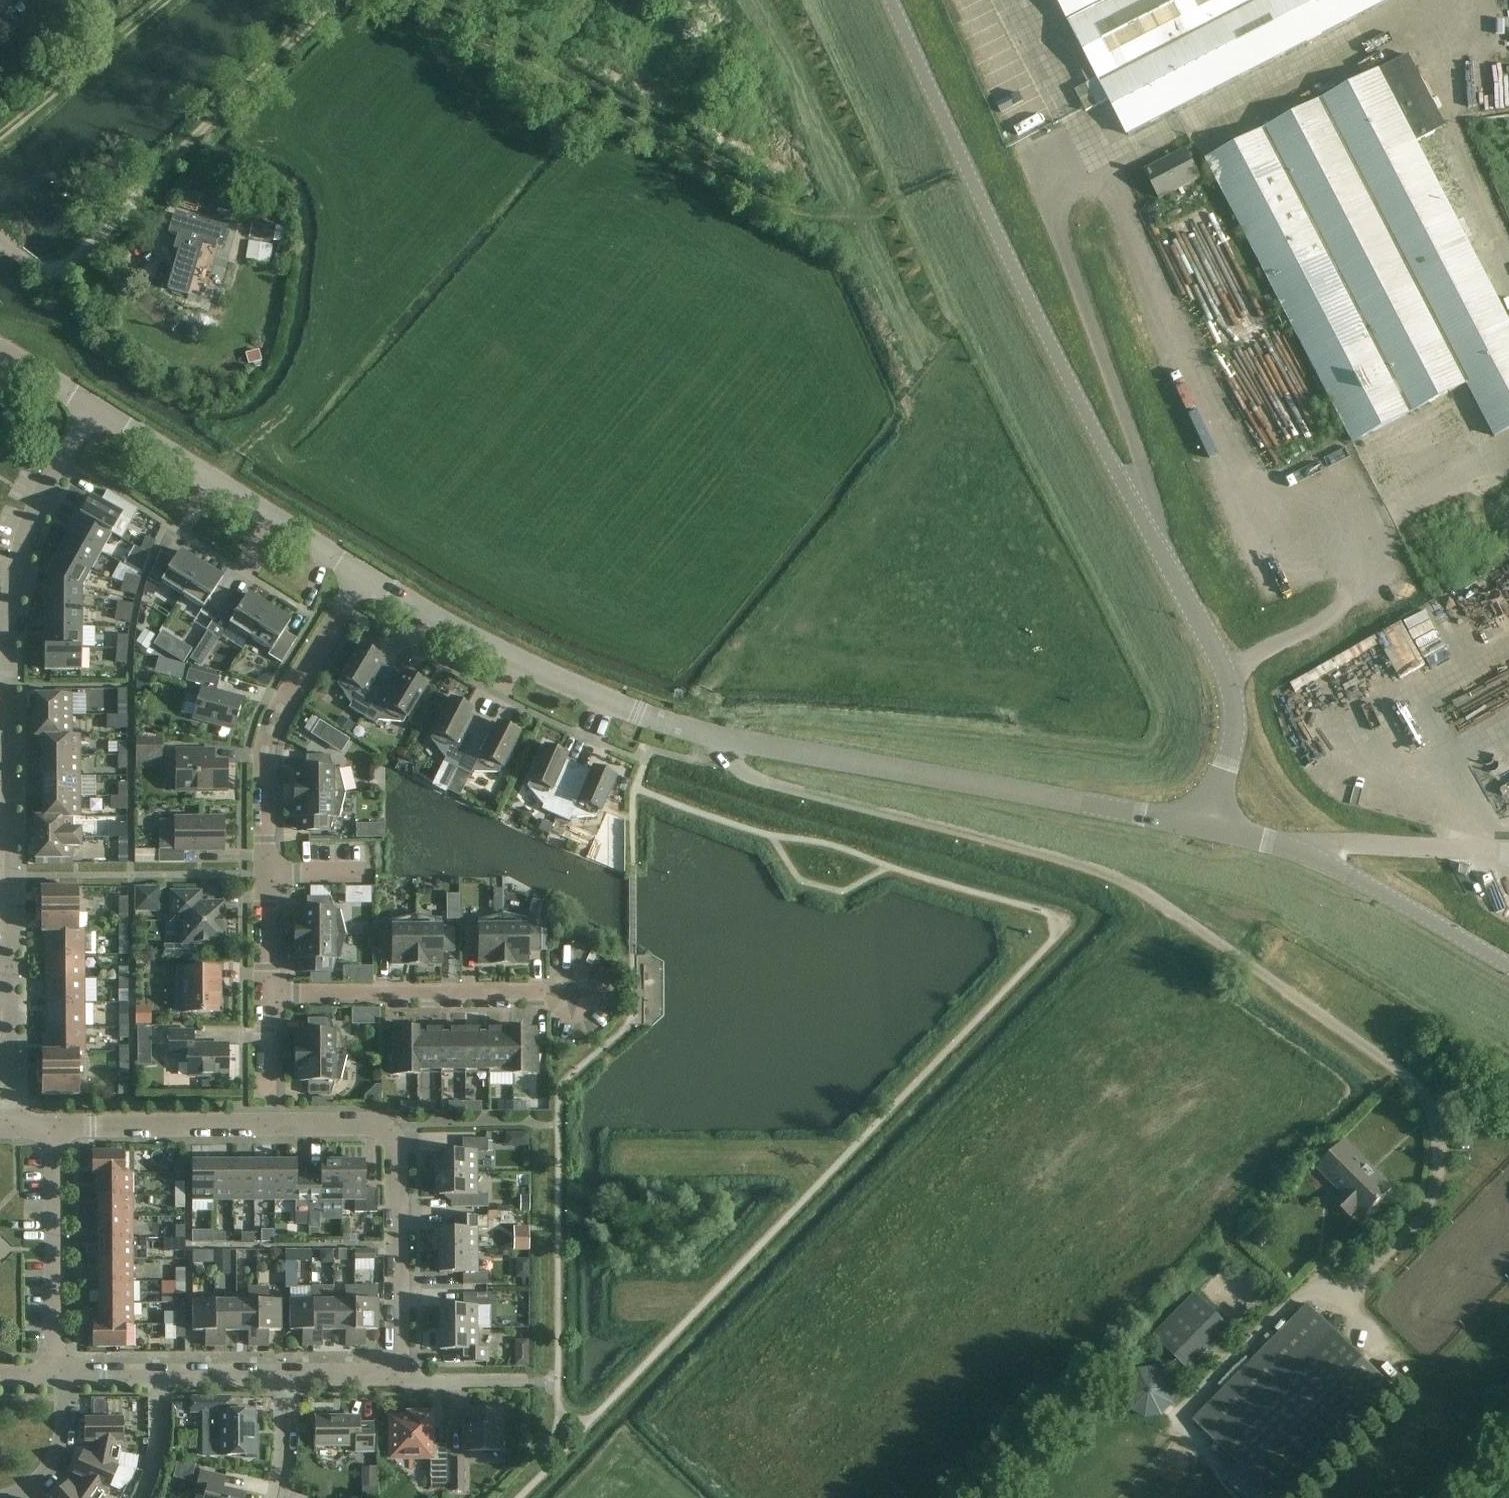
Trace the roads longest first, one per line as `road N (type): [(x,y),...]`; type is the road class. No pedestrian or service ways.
road 1 (tertiary): [(1209,827),(1238,740),(1221,667),(1138,512),(895,0)]
road 2 (tertiary): [(1209,827),(658,720),(533,669),(365,573)]
road 3 (unclassified): [(353,0),(85,253),(60,268),(0,239)]
road 4 (residential): [(268,996),(268,754),(276,720),(365,573)]
road 5 (unclassified): [(755,190),(544,60),(428,0)]
road 6 (residential): [(399,1378),(400,1161),(393,1136),(369,1127),(270,1126)]
road 7 (unclassified): [(1508,967),(1327,864),(1209,827)]
road 8 (tertiary): [(365,573),(95,411)]
road 9 (residential): [(268,996),(552,997)]
road 10 (residential): [(57,1128),(59,1375)]
road 11 (residential): [(11,631),(27,538),(95,411)]
road 12 (residential): [(59,1375),(288,1377)]
road 13 (residential): [(13,1128),(12,901)]
road 14 (residential): [(270,1126),(57,1128)]
road 15 (residential): [(12,841),(11,631)]
road 16 (unclassified): [(0,120),(152,0)]
road 17 (residential): [(399,1378),(555,1380)]
road 18 (residential): [(59,1375),(59,1433),(49,1466),(0,1497)]
road 19 (residential): [(270,1126),(268,996)]
road 20 (residential): [(279,1497),(288,1377)]

